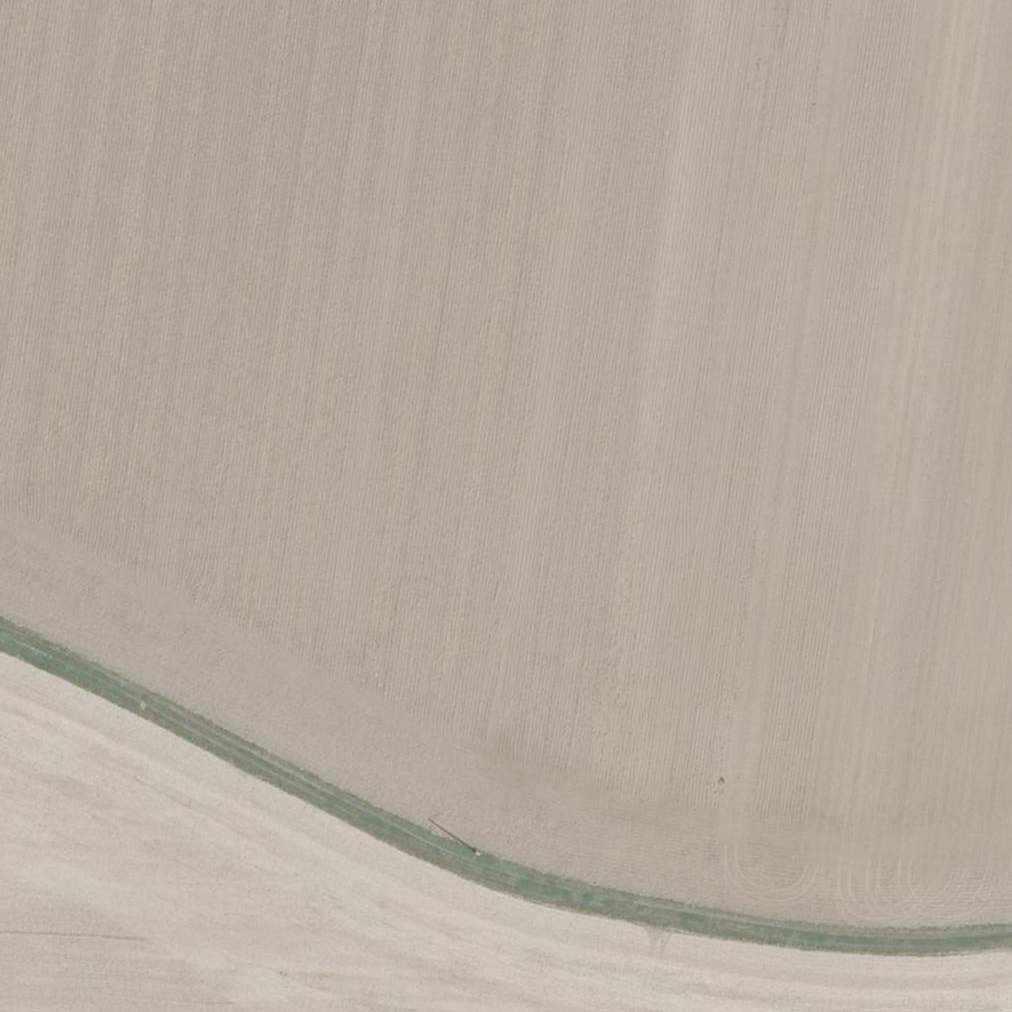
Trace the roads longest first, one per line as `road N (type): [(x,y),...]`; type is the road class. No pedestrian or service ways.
road 1 (track): [(0,635),(487,868),(594,899),(797,936),(1011,936)]

